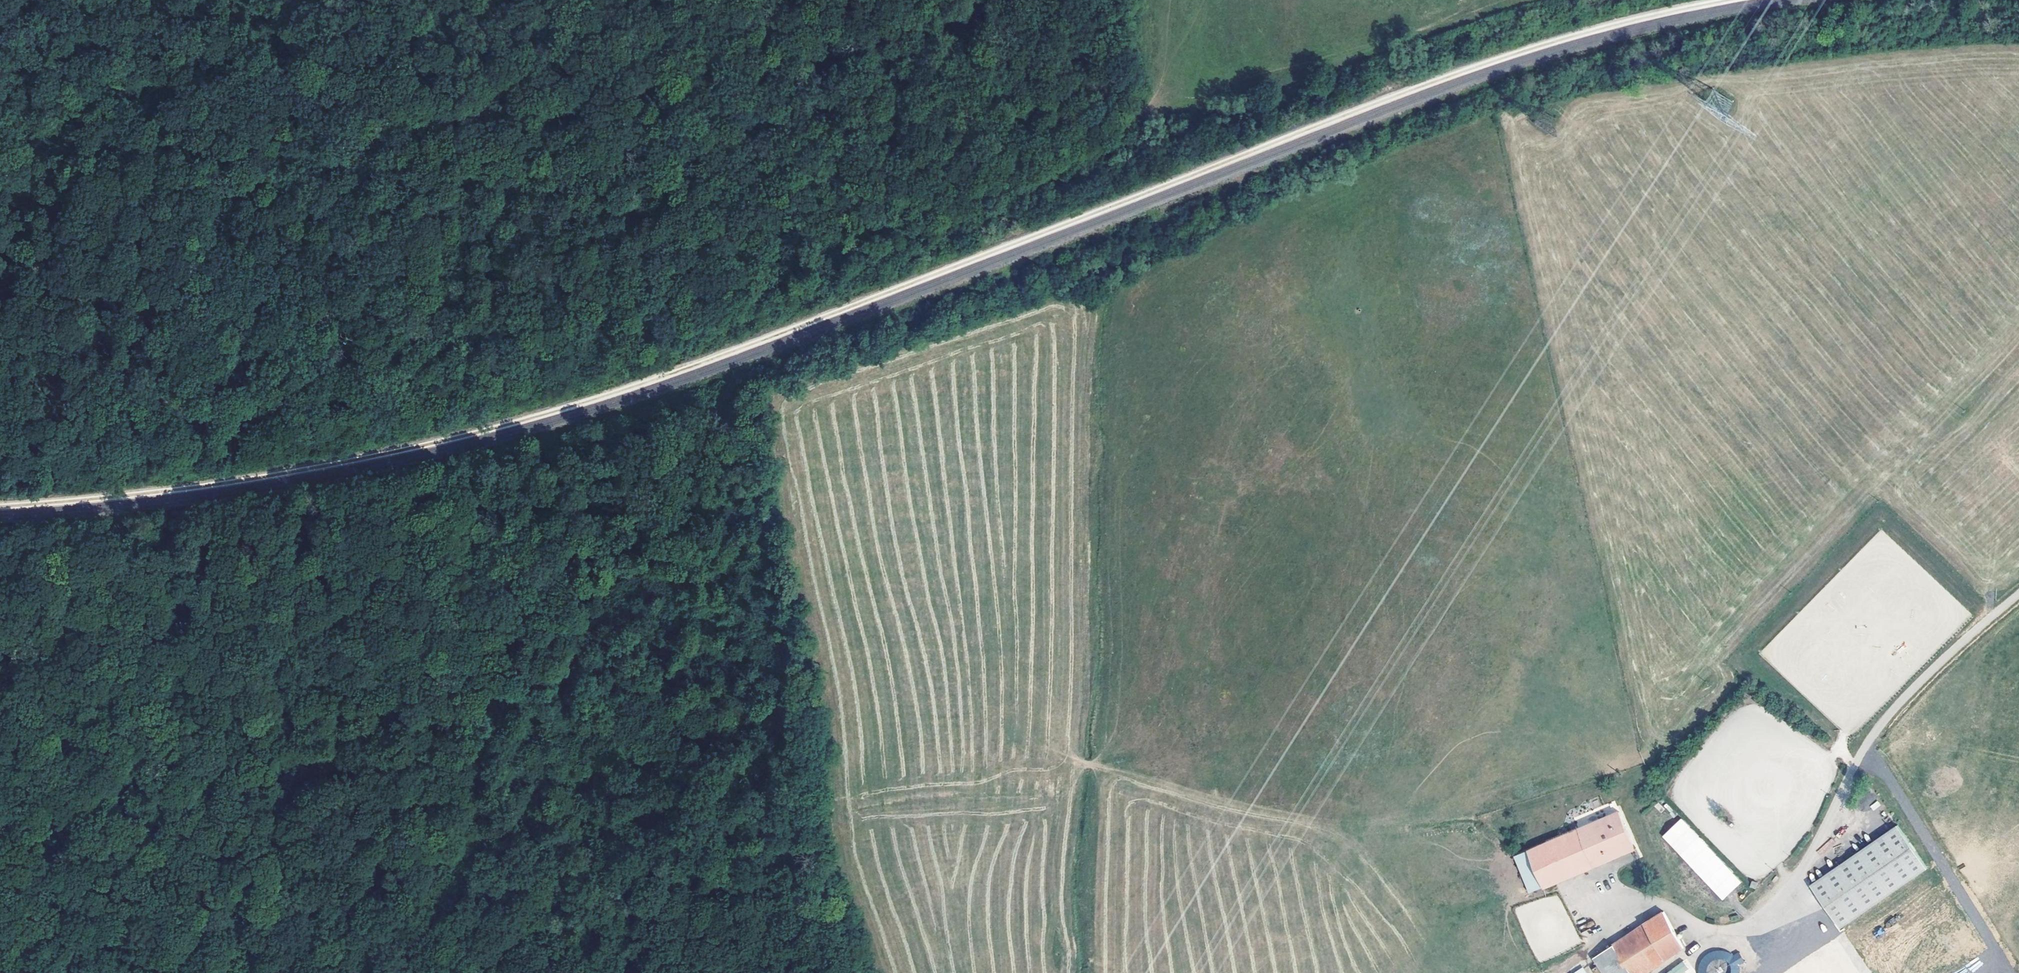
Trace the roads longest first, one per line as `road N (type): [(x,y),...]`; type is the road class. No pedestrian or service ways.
road 1 (track): [(1871,742),(2015,972)]
road 2 (unclassified): [(1855,767),(1925,678),(2018,595)]

